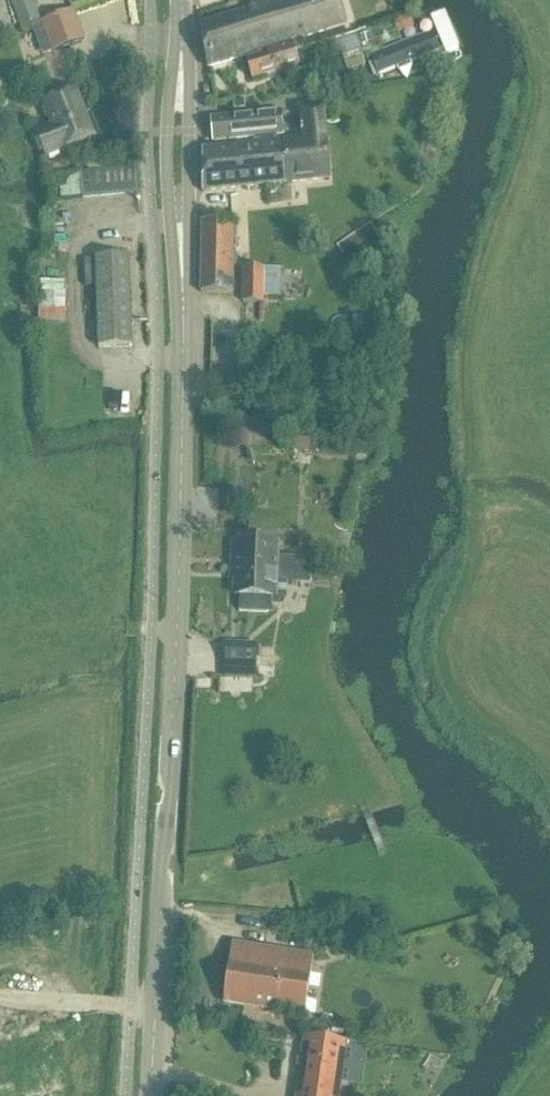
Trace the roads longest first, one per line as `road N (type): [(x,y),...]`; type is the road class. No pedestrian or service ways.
road 1 (tertiary): [(150,1095),(184,339)]
road 2 (tertiary): [(181,0),(165,158),(184,339)]
road 3 (tertiary): [(184,339),(190,75),(182,0)]

